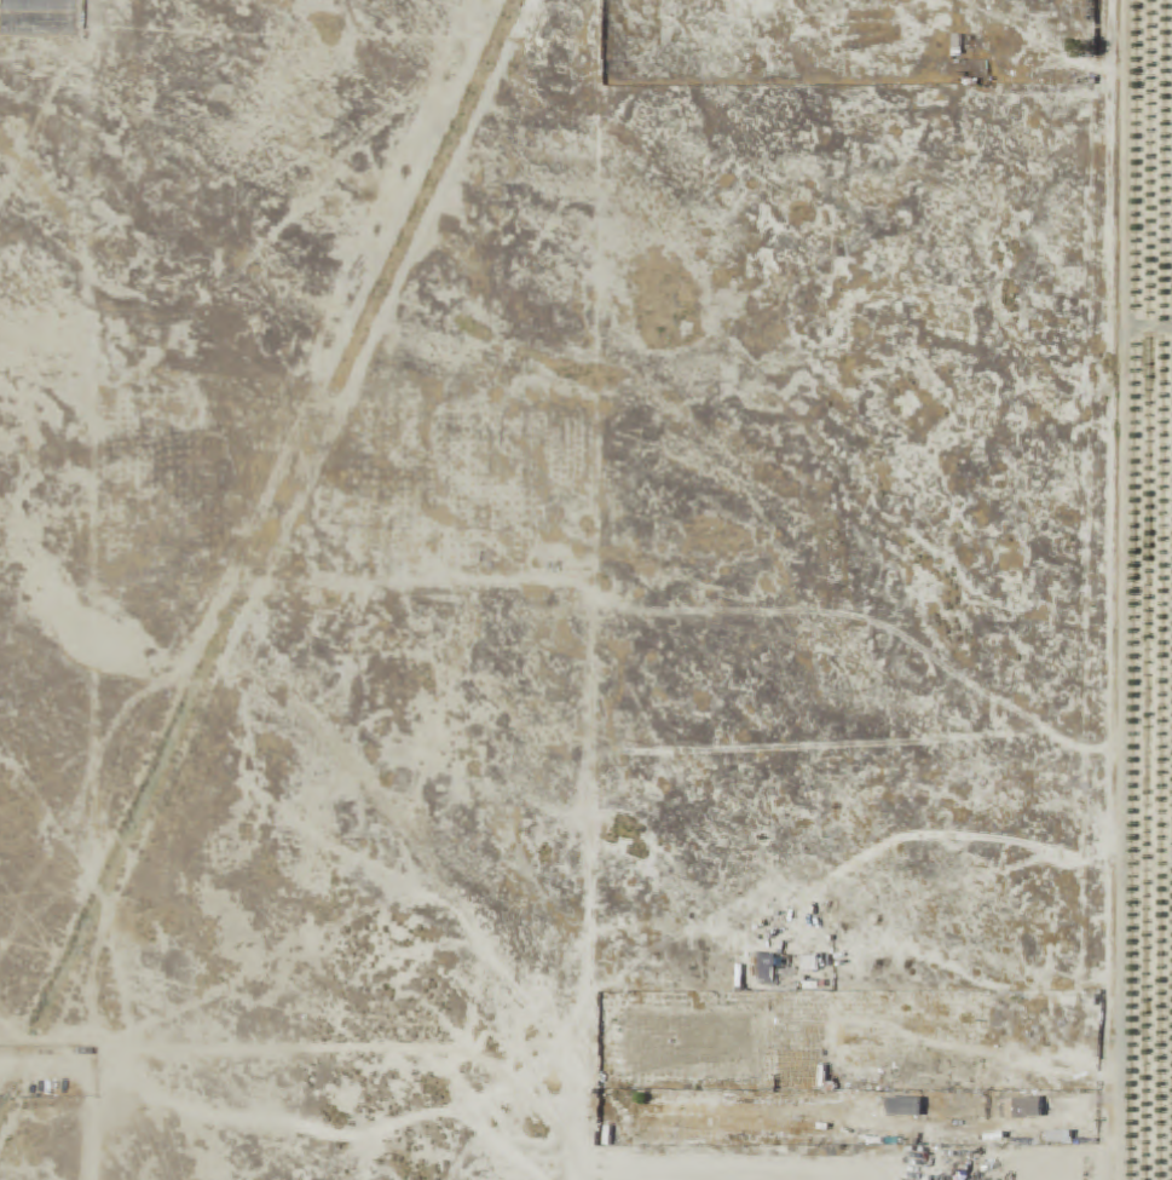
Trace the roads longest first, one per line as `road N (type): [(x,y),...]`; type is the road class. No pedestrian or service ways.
road 1 (residential): [(1123,0),(1121,1179)]

